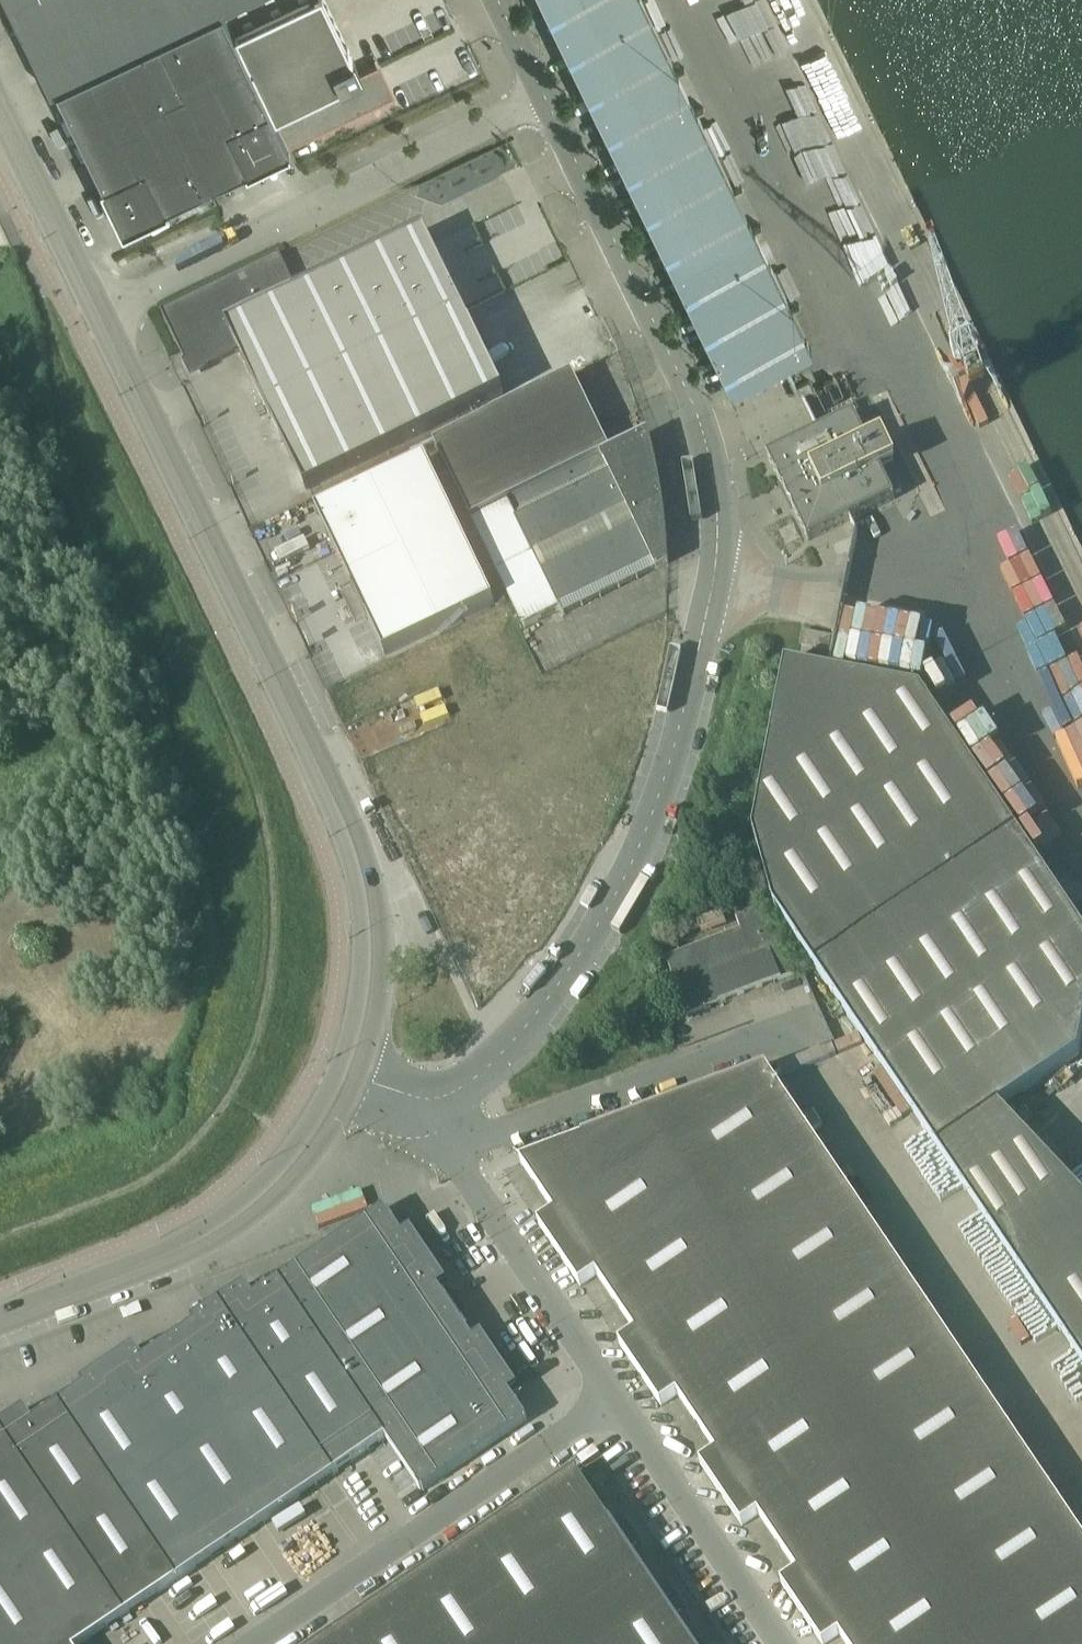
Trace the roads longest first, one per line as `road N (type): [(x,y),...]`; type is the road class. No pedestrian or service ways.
road 1 (unclassified): [(425,1100),(462,1088),(499,1056),(575,961),(615,895),(644,837),(672,751),(716,558),(716,497),(705,439),(544,96)]
road 2 (tertiary): [(344,1080),(370,983),(360,870),(344,820),(95,306)]
road 3 (unclassified): [(95,306),(544,96)]
road 4 (tertiary): [(0,1318),(181,1250),(230,1220),(293,1164),(344,1080)]
road 5 (unclassified): [(263,1643),(623,1408)]
road 6 (unclassified): [(459,1149),(803,1024)]
road 7 (unclassified): [(623,1408),(459,1149)]
road 8 (unclassified): [(781,1643),(623,1408)]
road 9 (tertiary): [(95,306),(0,110)]

